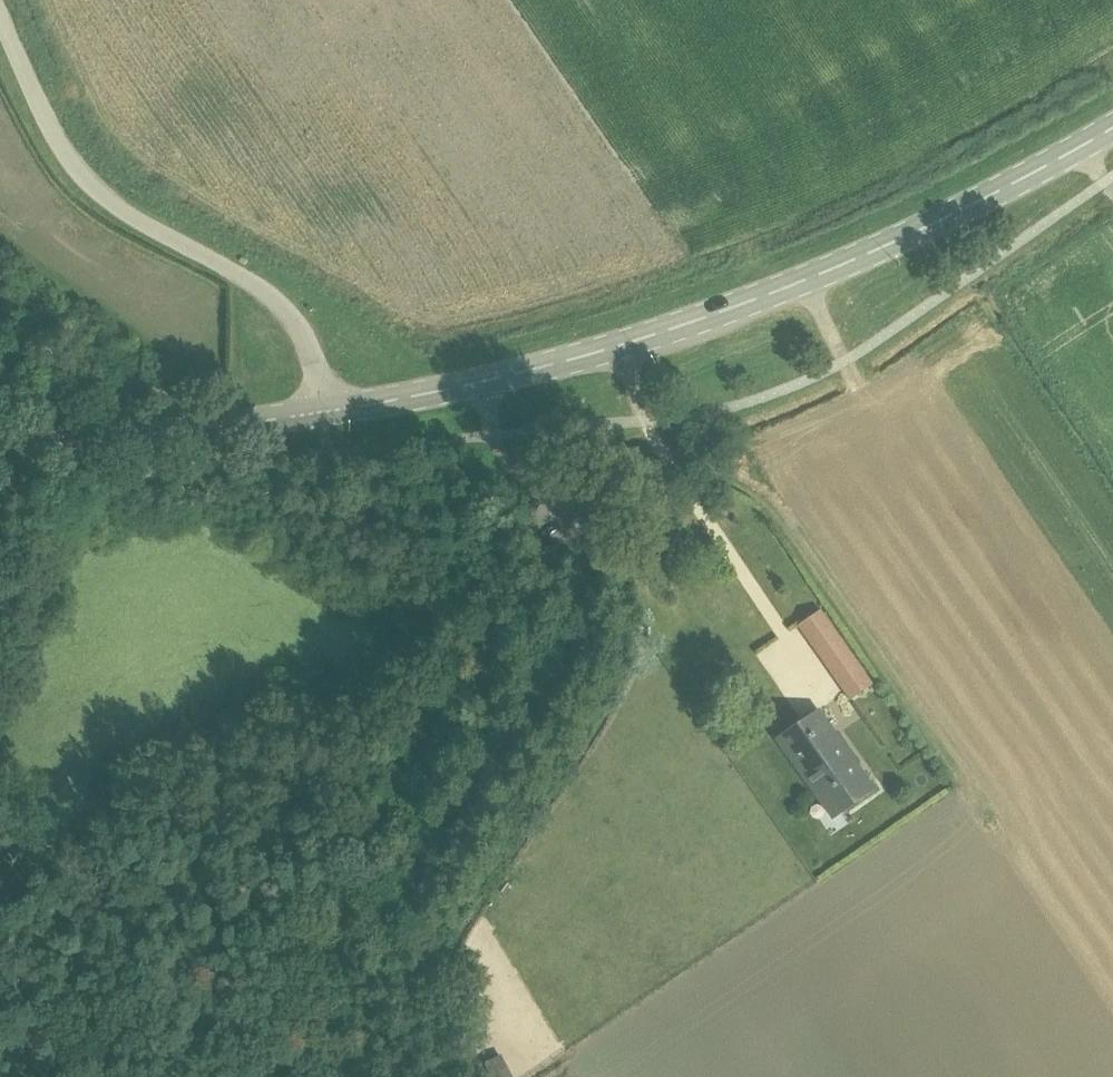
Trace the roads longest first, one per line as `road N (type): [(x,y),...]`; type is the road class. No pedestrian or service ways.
road 1 (tertiary): [(320,411),(484,380),(654,335),(847,262),(1112,127)]
road 2 (track): [(393,1076),(366,1013),(363,931),(384,881),(574,633),(585,587),(584,530),(503,457),(494,439)]
road 3 (unclassified): [(320,411),(314,345),(291,301),(91,170),(61,128),(4,0)]
road 4 (tertiary): [(0,446),(320,411)]

